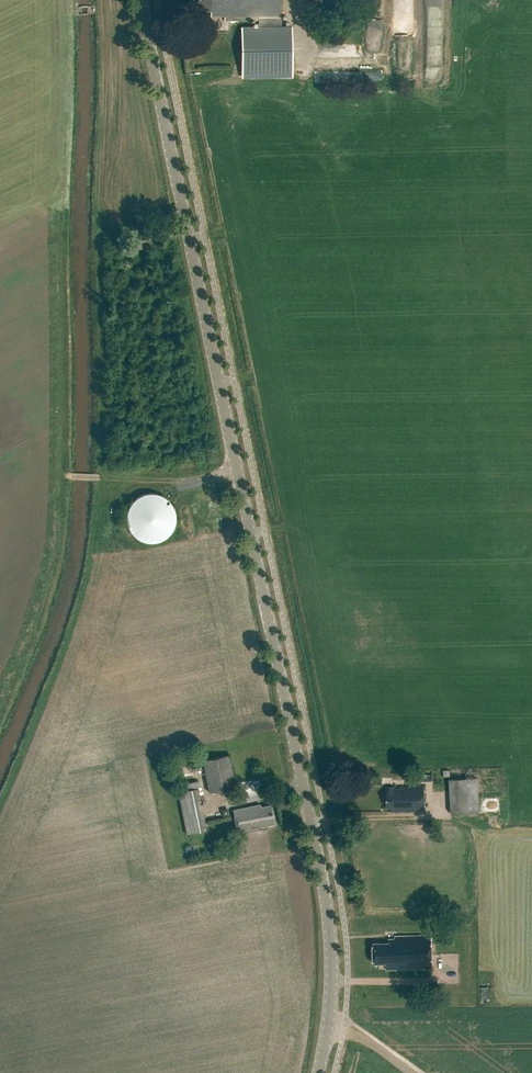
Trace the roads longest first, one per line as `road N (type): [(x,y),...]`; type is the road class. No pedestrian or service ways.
road 1 (secondary): [(318,1072),(332,947),(316,844),(142,0)]

